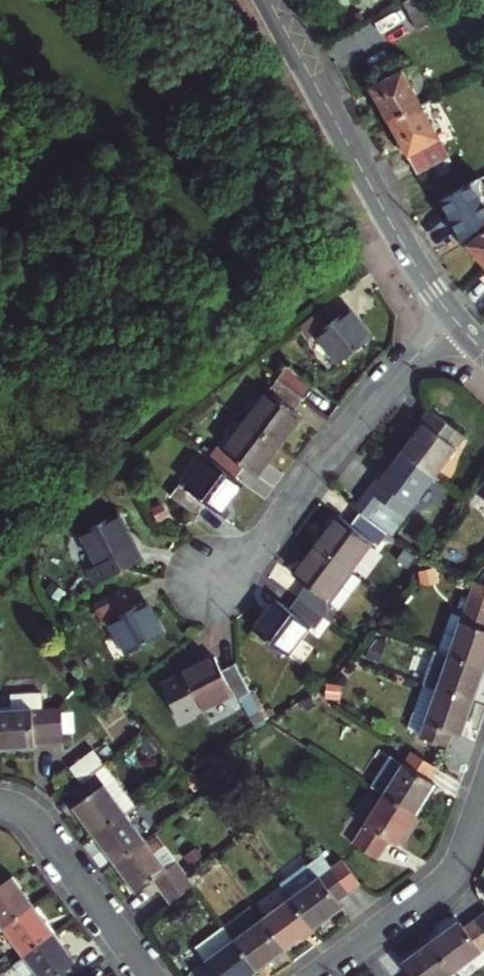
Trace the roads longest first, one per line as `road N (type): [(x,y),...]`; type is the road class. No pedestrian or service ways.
road 1 (tertiary): [(270,0),(396,231),(454,317)]
road 2 (residential): [(454,317),(359,418),(229,588)]
road 3 (residential): [(483,802),(451,872),(318,975)]
road 4 (residential): [(0,805),(32,818),(90,897)]

